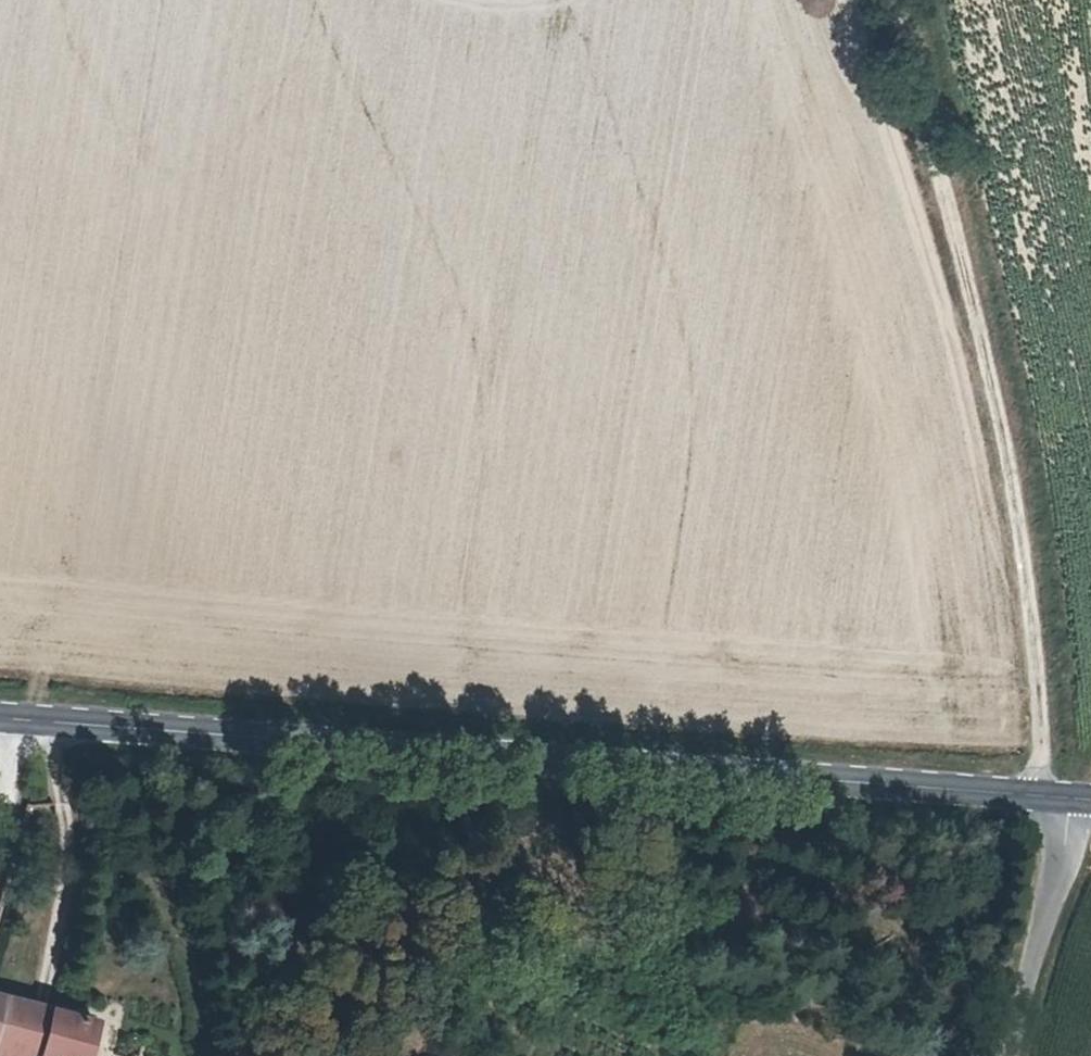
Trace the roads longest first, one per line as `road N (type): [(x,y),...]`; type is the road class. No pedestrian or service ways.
road 1 (secondary): [(0,726),(1090,806)]
road 2 (track): [(890,0),(994,414),(1040,696),(1038,802)]
road 3 (track): [(1000,1055),(1038,802)]

